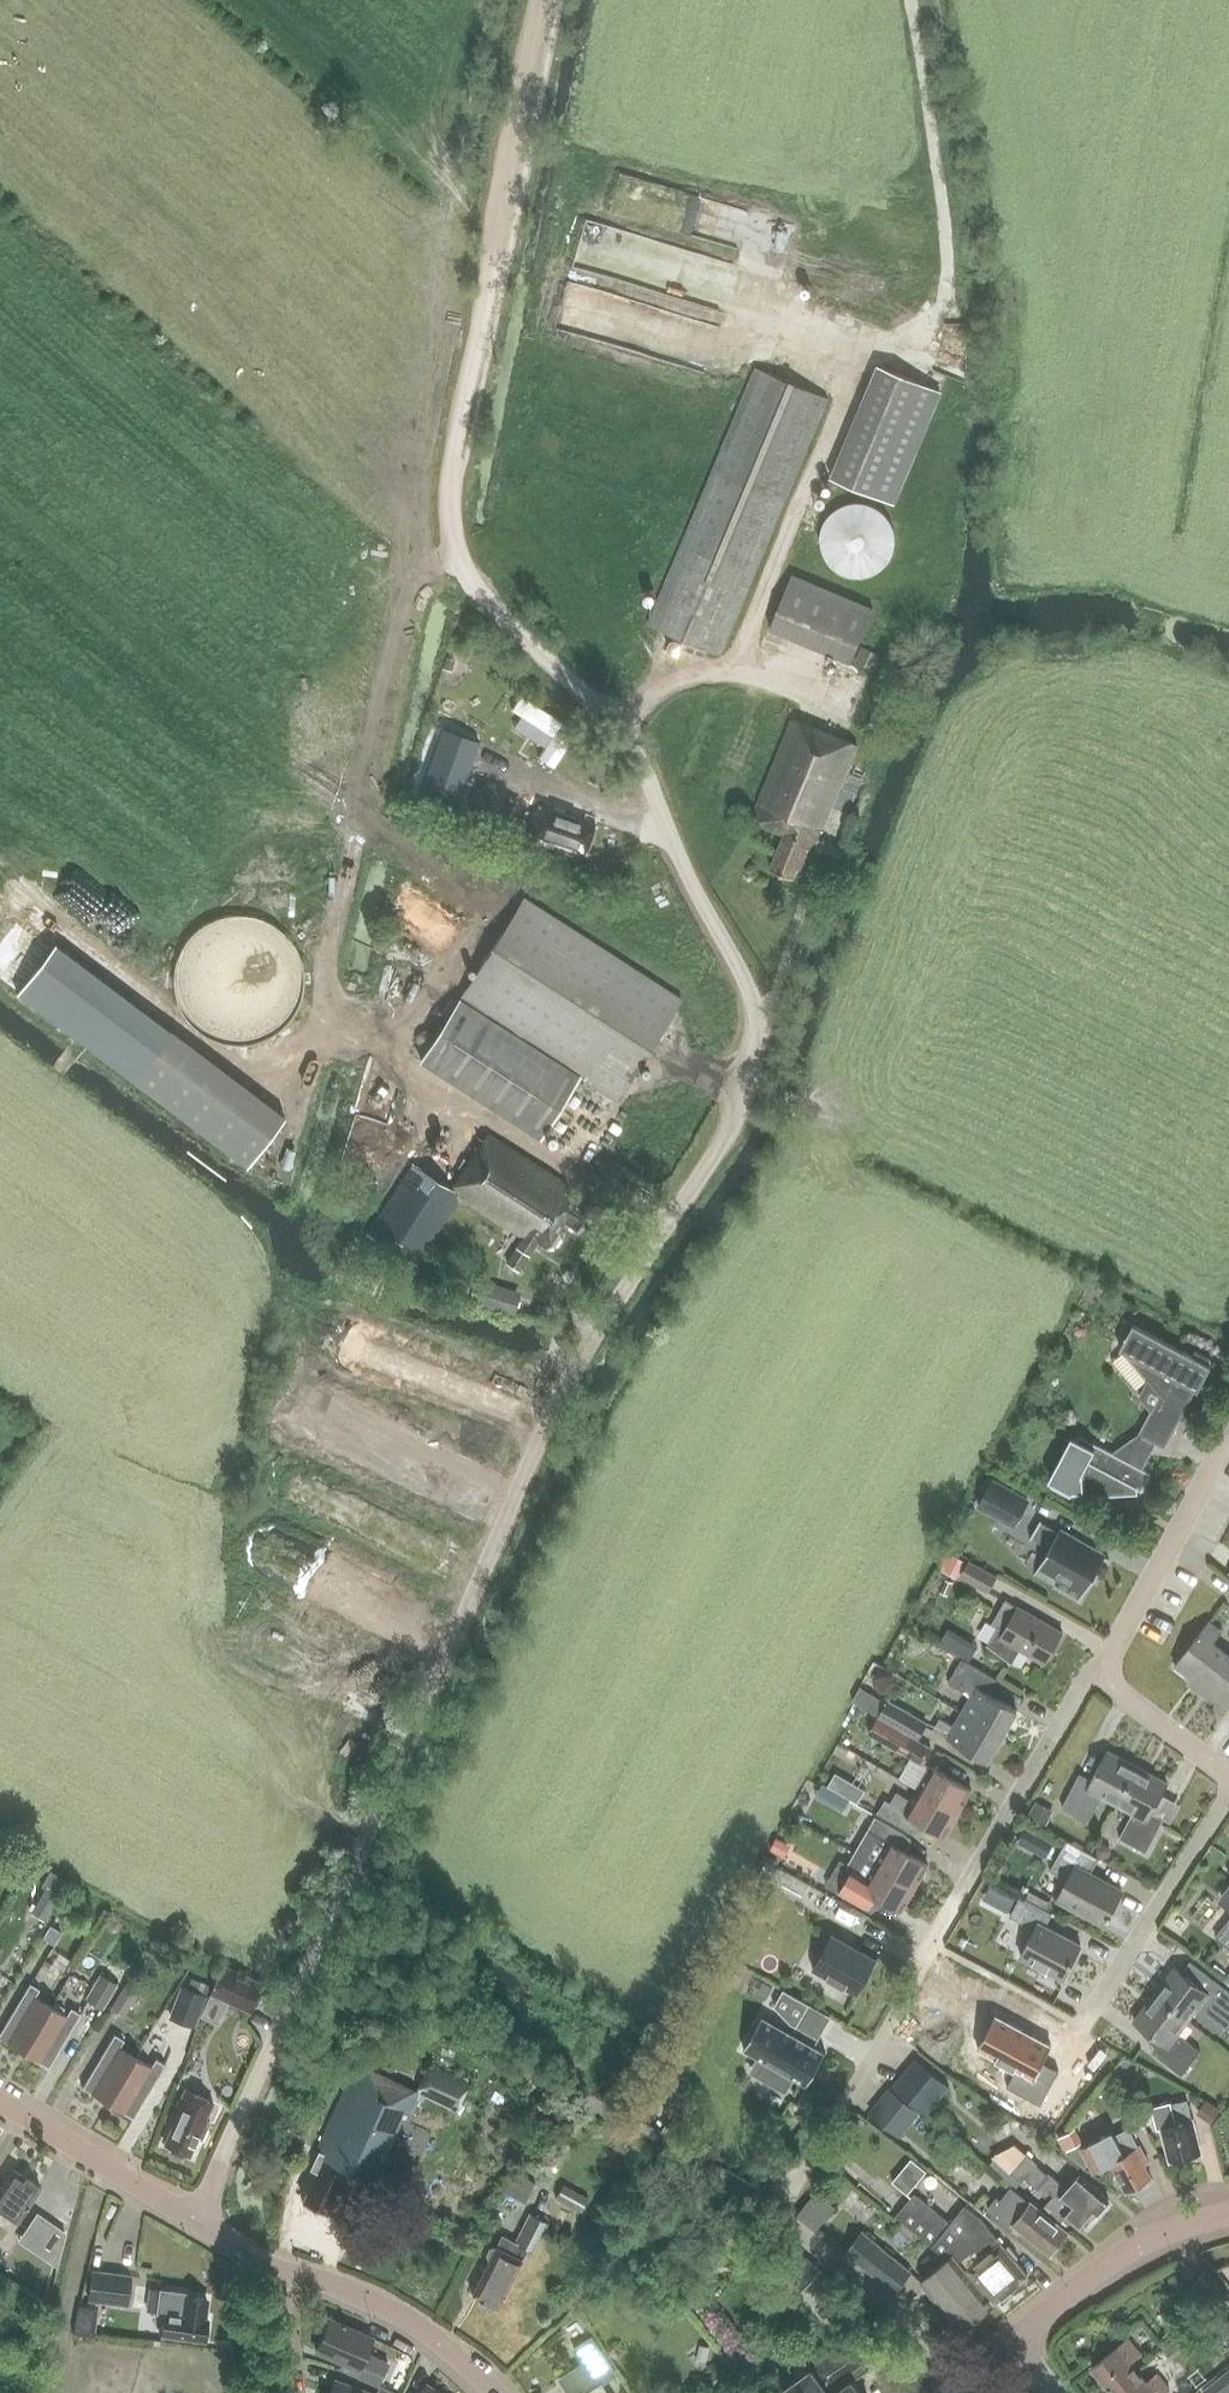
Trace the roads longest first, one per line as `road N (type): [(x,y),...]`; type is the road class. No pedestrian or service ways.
road 1 (unclassified): [(193,2217),(471,1590),(597,1328),(736,1114),(750,1072),(741,971),(665,832),(632,736),(607,702)]
road 2 (track): [(554,0),(450,466),(454,556),(484,611),(607,702)]
road 3 (residential): [(1228,1780),(1113,1691),(1105,1675),(1107,1654),(1228,1443)]
road 4 (residential): [(1092,2009),(1228,1797)]
road 5 (tertiary): [(494,2392),(385,2305),(280,2268)]
road 6 (tertiary): [(1228,2220),(1130,2252),(1014,2338)]
road 7 (tertiary): [(193,2217),(0,2100)]
road 8 (residential): [(292,2392),(280,2268)]

